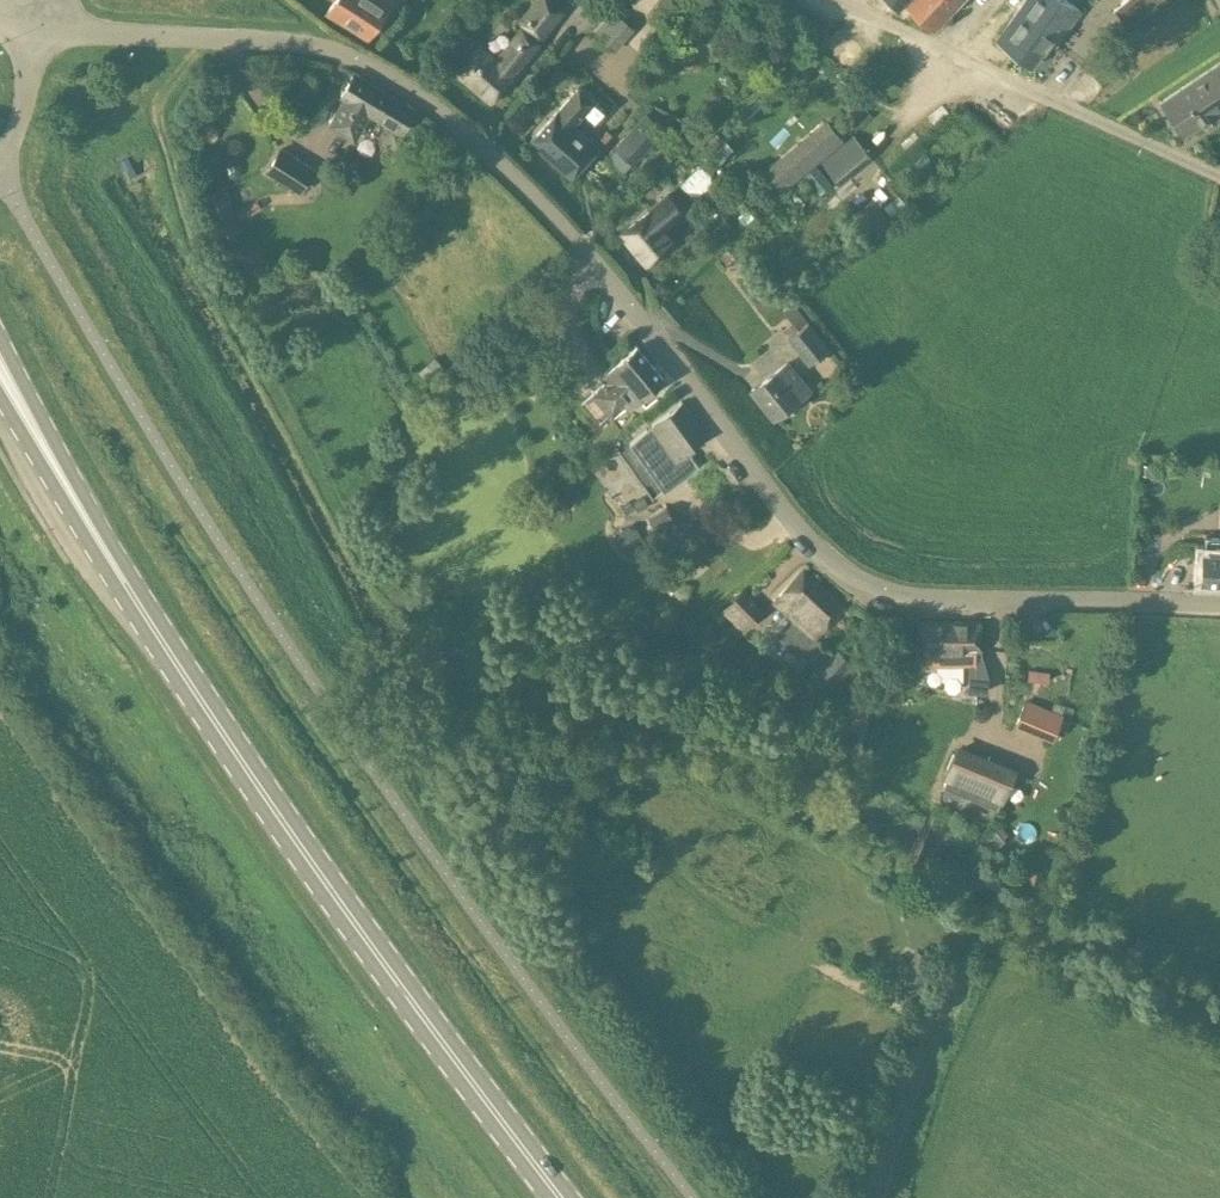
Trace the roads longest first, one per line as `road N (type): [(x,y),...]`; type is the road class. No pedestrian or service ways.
road 1 (unclassified): [(1219,602),(878,594),(825,569),(717,420),(527,187),(401,81),(304,42),(38,31)]
road 2 (secondary): [(566,1197),(309,866),(0,363)]
road 3 (unclassified): [(834,0),(1219,177)]
road 4 (unclassified): [(0,176),(38,31)]

